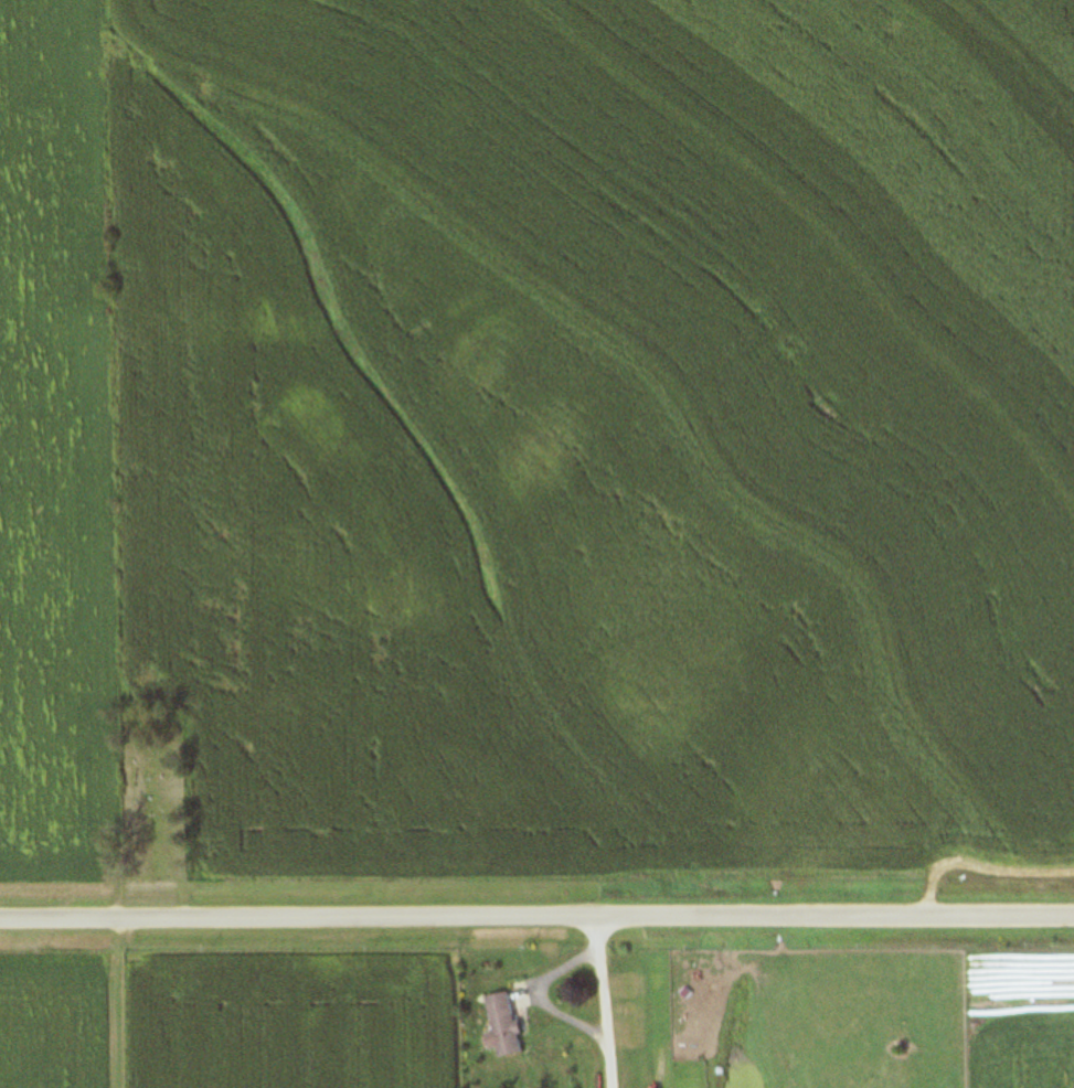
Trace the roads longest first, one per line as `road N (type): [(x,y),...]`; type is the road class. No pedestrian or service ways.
road 1 (secondary): [(1073,922),(0,930)]

